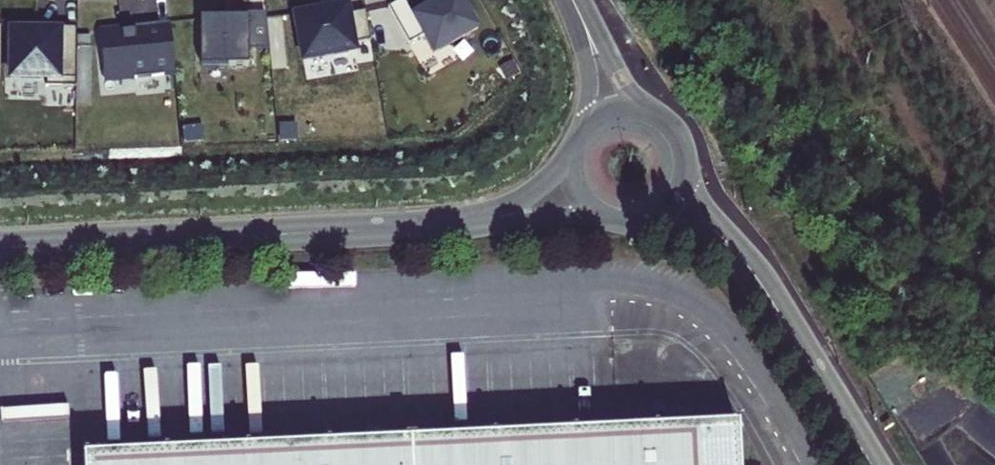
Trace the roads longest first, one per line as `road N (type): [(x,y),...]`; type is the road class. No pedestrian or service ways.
road 1 (tertiary): [(0,248),(422,227)]
road 2 (tertiary): [(755,275),(871,464)]
road 3 (tertiary): [(422,227),(611,220)]
road 4 (tertiary): [(573,151),(528,198),(422,227)]
road 5 (tertiary): [(656,114),(623,82),(575,0)]
road 6 (tertiary): [(572,0),(589,74),(581,134)]
road 7 (tertiary): [(755,275),(697,190),(687,160)]
road 8 (tertiary): [(639,222),(690,230),(755,275)]

